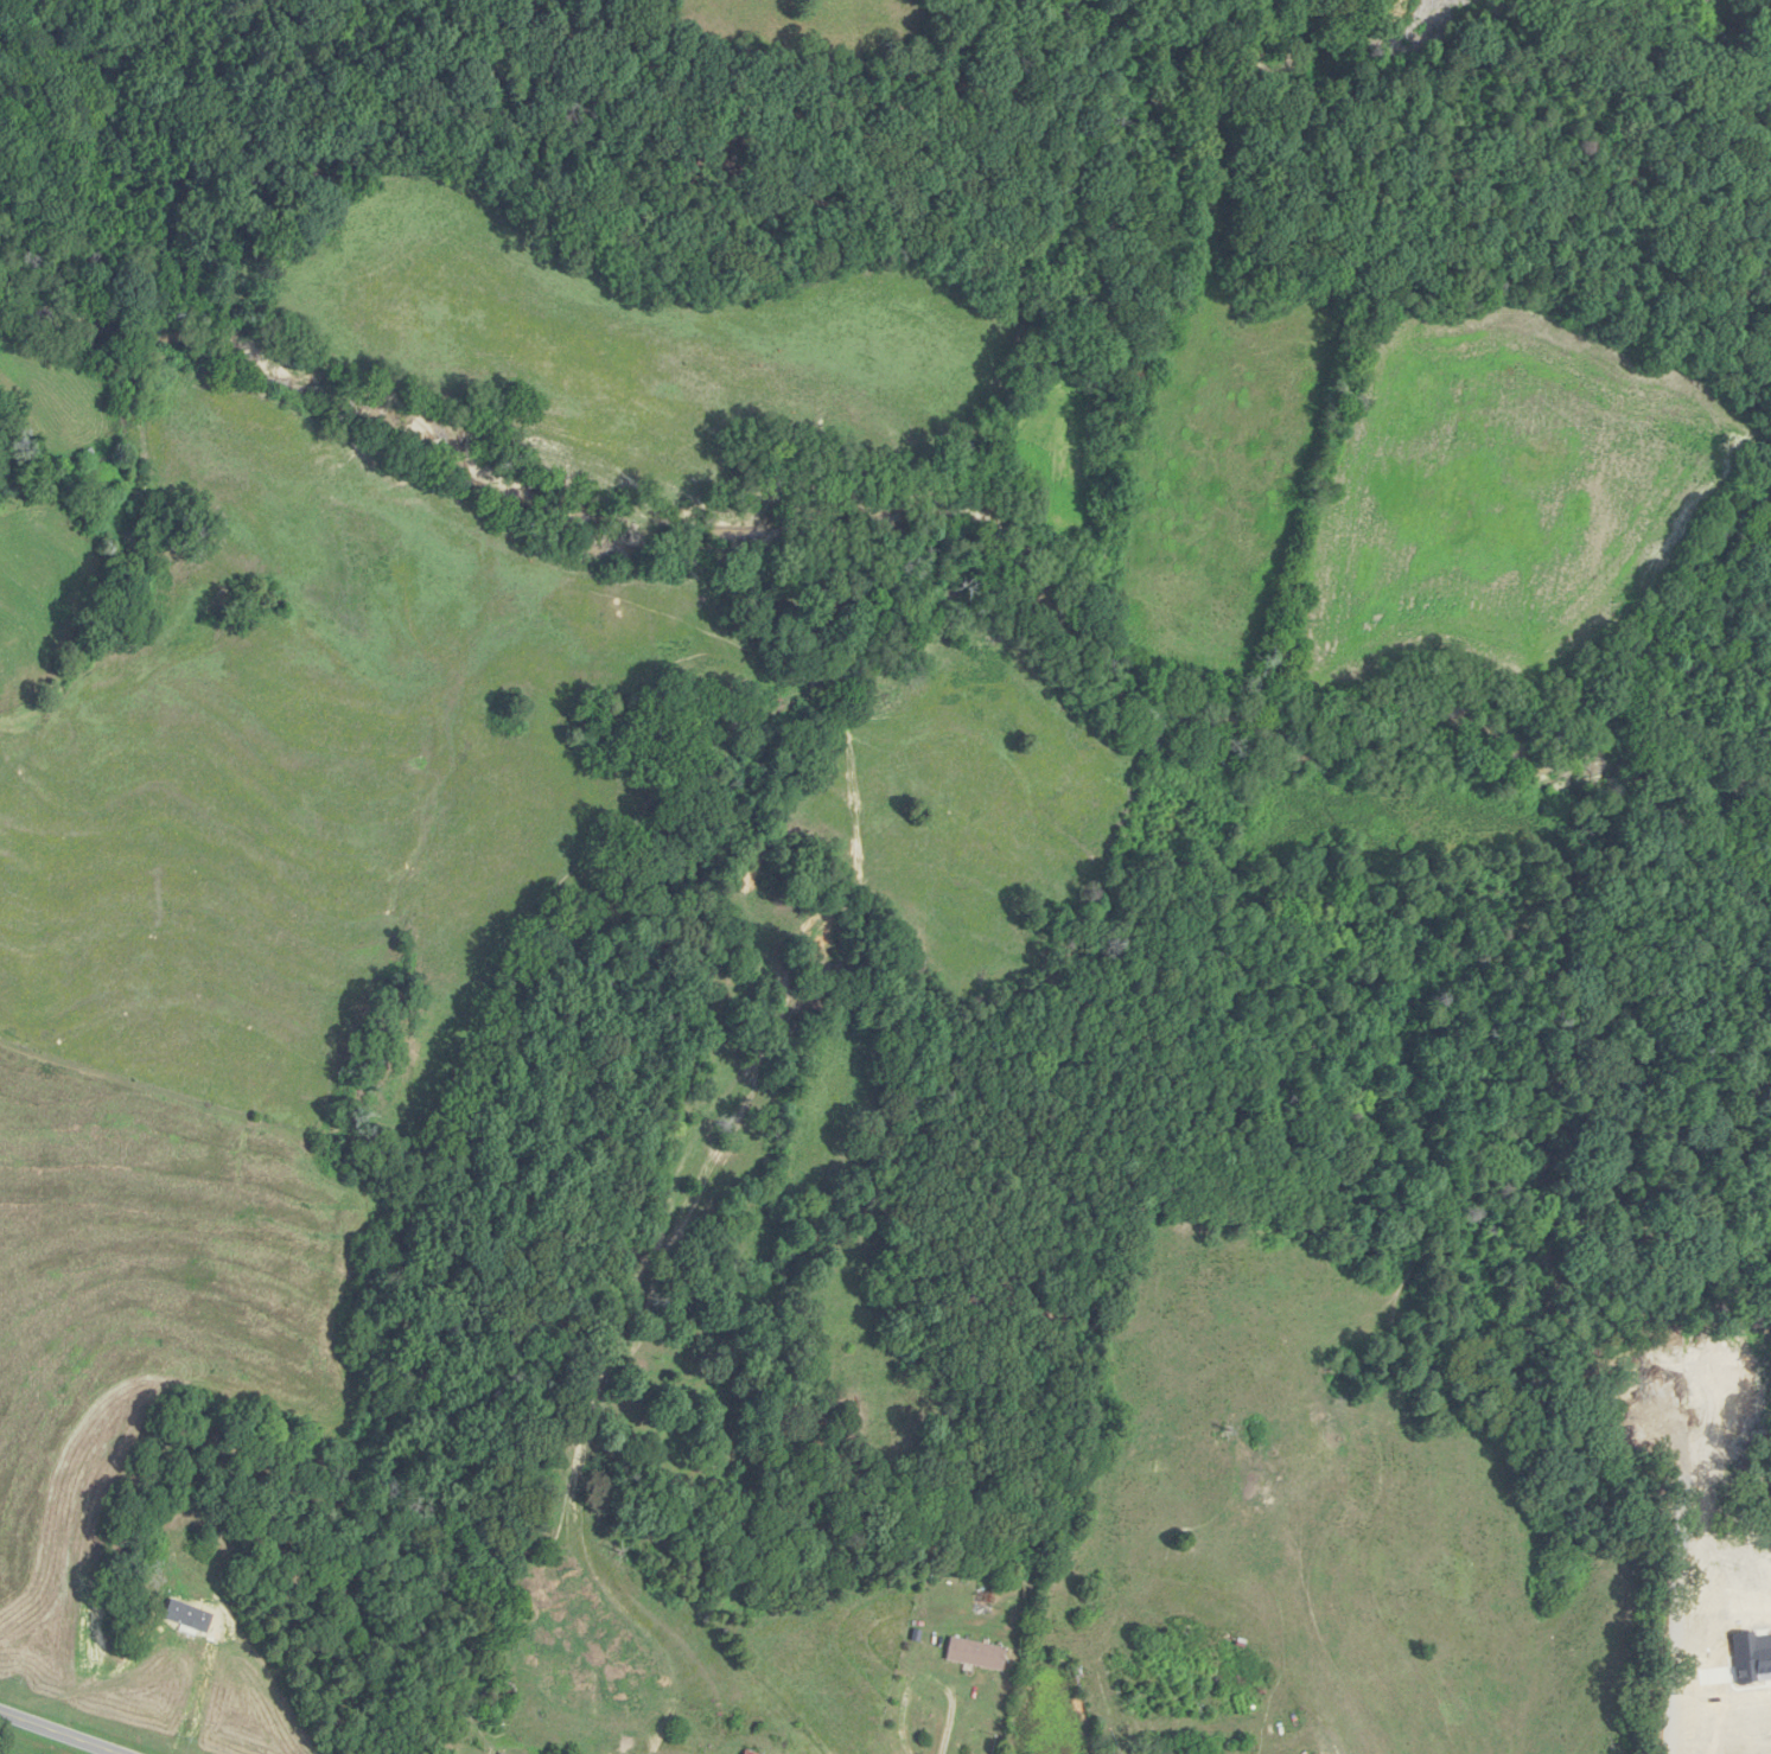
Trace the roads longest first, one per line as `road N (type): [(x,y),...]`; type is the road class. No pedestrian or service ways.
road 1 (tertiary): [(129,1753),(0,1709)]

